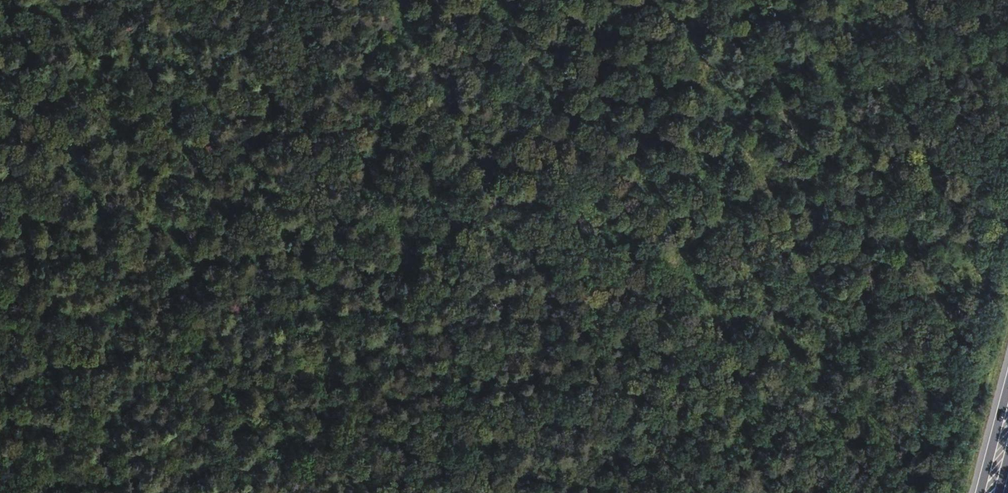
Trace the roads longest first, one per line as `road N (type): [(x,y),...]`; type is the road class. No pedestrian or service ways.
road 1 (track): [(0,216),(590,330)]
road 2 (track): [(669,492),(550,256),(436,0)]

